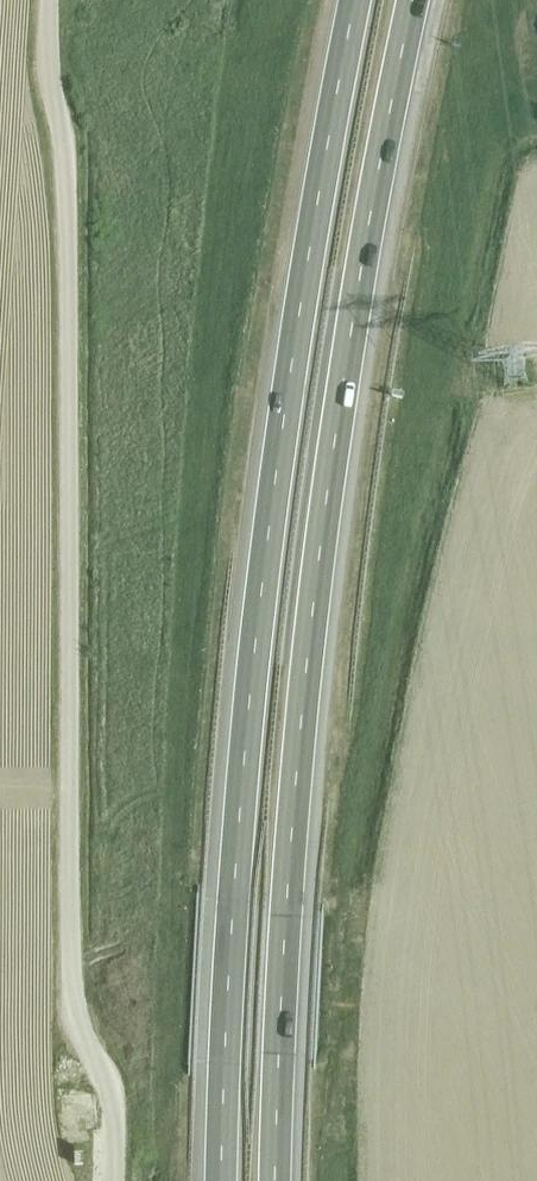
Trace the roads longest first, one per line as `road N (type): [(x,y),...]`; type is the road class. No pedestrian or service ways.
road 1 (unclassified): [(110,1180),(111,1104),(69,1001),(63,131),(48,92),(45,0)]
road 2 (trunk): [(276,1180),(295,790),(319,545),(413,0)]
road 3 (trunk): [(356,0),(270,532),(242,789),(224,1180)]

